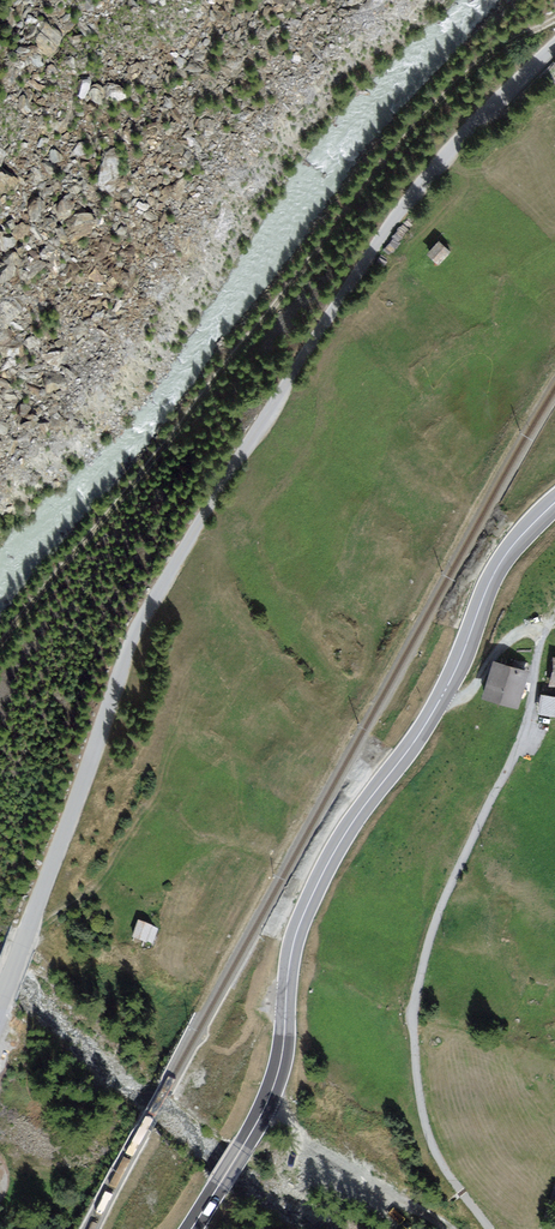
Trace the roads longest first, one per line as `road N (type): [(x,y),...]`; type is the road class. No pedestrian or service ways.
road 1 (track): [(554,25),(473,67),(343,199),(0,643)]
road 2 (unclassified): [(495,1228),(454,1182),(423,1119),(412,1011),(435,908),(528,721),(538,632)]
road 3 (secondary): [(442,700),(335,851),(309,901),(289,965),(274,1084),(192,1228)]
road 4 (secondary): [(554,503),(494,574),(442,700)]
road 5 (unclassified): [(442,700),(470,695),(501,646),(516,634),(538,632)]

